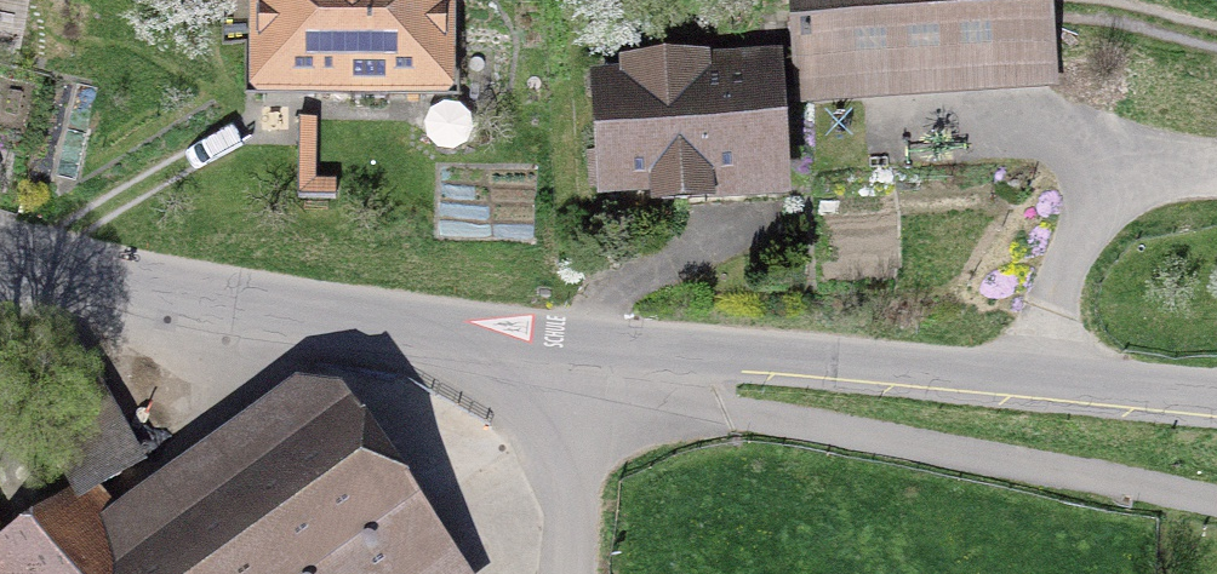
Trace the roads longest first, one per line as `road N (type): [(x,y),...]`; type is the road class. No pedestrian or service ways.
road 1 (track): [(1216,509),(745,413),(668,390),(574,334)]
road 2 (tertiary): [(574,334),(1216,409)]
road 3 (tertiary): [(0,245),(574,334)]
road 4 (track): [(1216,171),(1109,182),(1077,244),(1041,392)]
road 5 (track): [(1216,180),(1166,175),(1074,143),(908,154)]
road 6 (unclassified): [(571,573),(574,334)]
road 7 (track): [(1091,20),(1216,44)]

